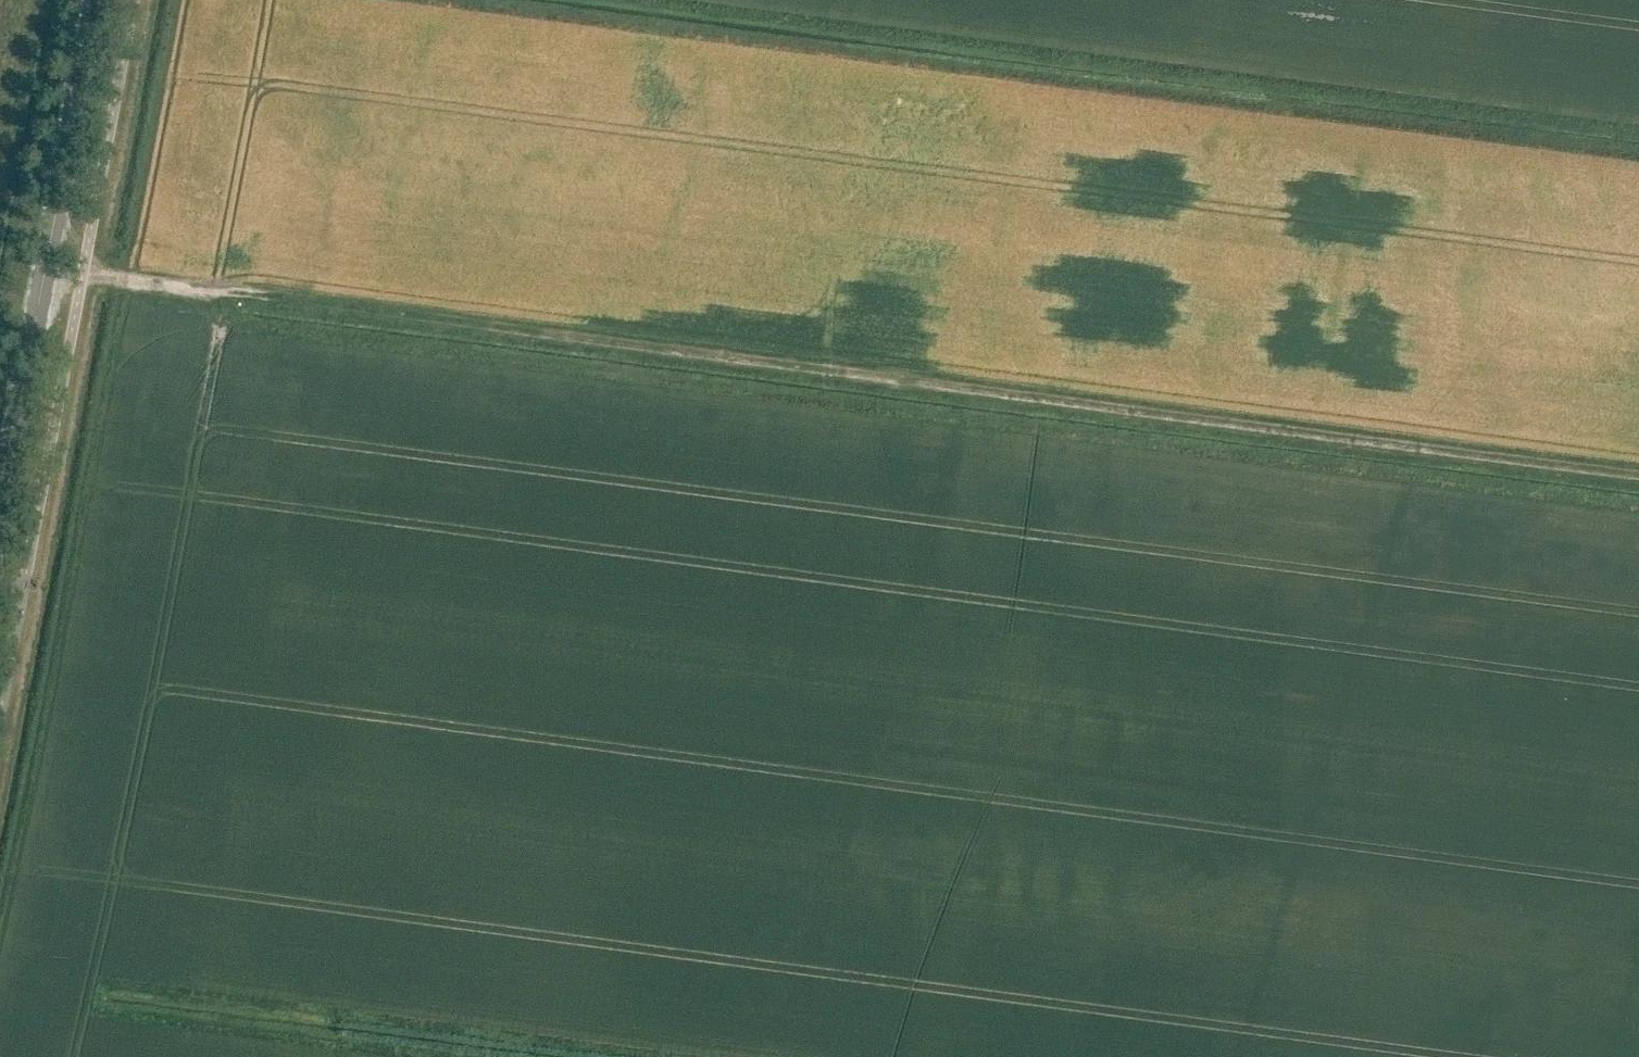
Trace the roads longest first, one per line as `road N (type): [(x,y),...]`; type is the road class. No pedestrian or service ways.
road 1 (track): [(1638,481),(44,277)]
road 2 (secondary): [(0,466),(8,460),(97,0)]

